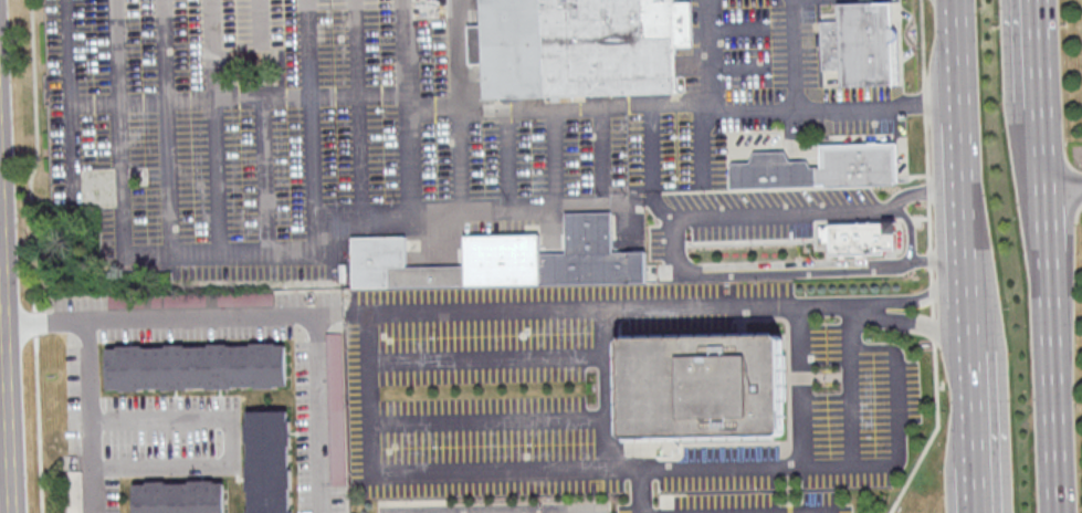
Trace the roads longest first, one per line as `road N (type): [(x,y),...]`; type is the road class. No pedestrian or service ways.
road 1 (primary): [(1059,512),(1041,96)]
road 2 (primary): [(959,0),(971,350)]
road 3 (residential): [(14,512),(4,263)]

